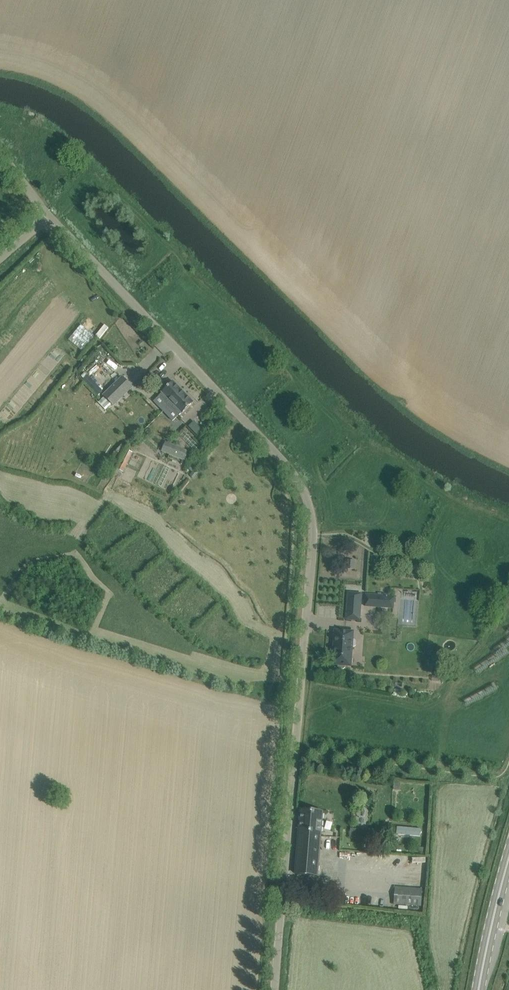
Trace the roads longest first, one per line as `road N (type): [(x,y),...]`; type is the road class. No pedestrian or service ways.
road 1 (unclassified): [(274,989),(312,546),(307,497),(284,461),(48,215)]
road 2 (tertiary): [(508,858),(479,989)]

